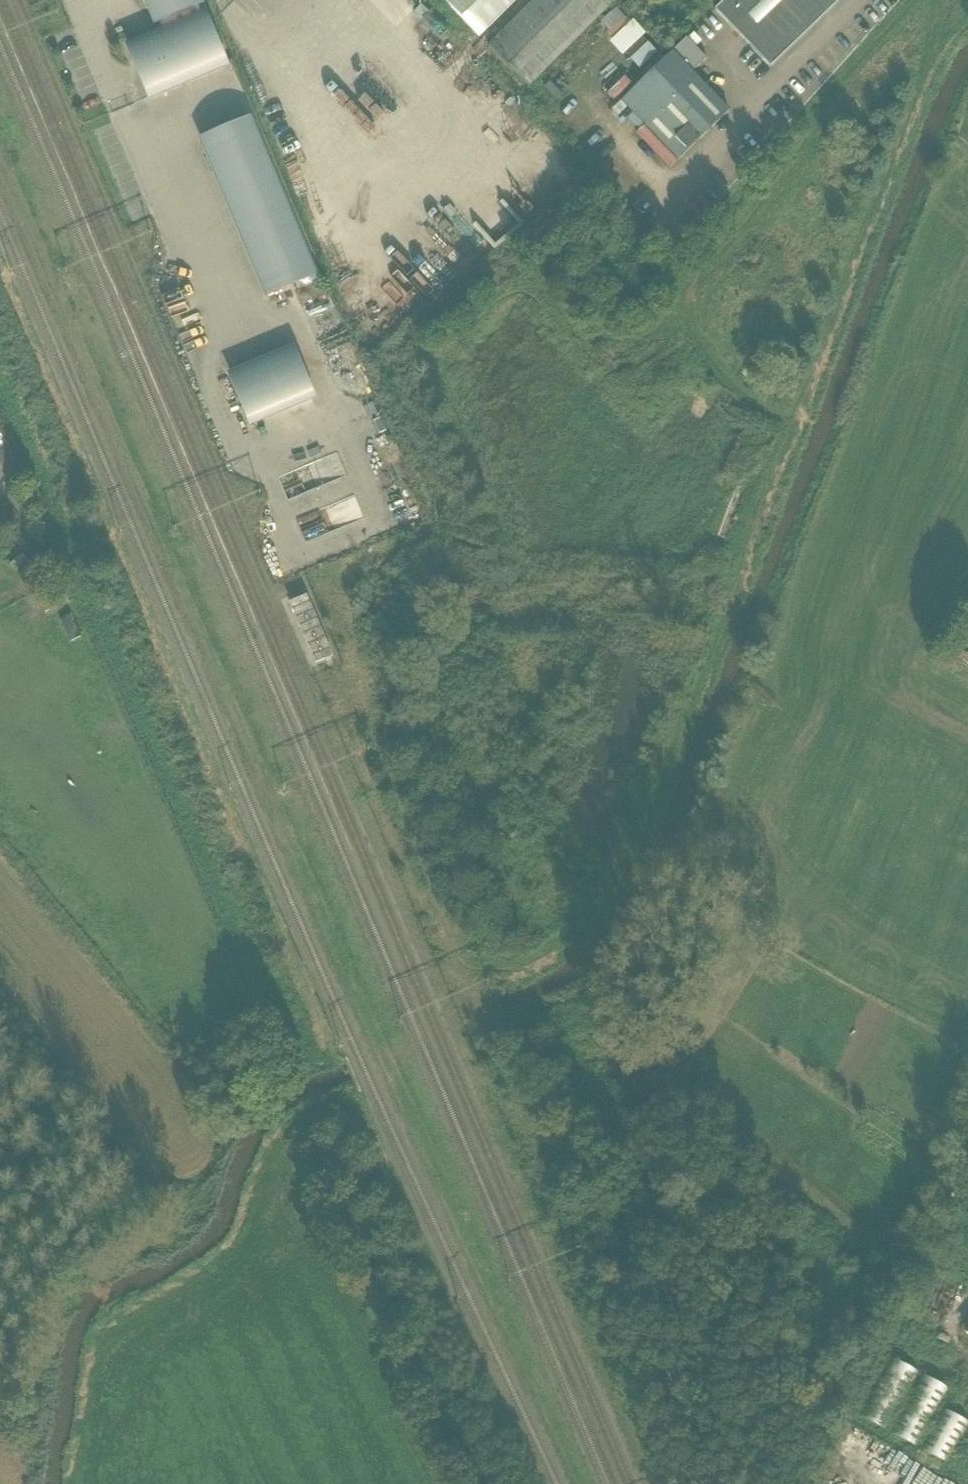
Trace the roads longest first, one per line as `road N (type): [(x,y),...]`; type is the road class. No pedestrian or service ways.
road 1 (track): [(305,675),(19,0)]

